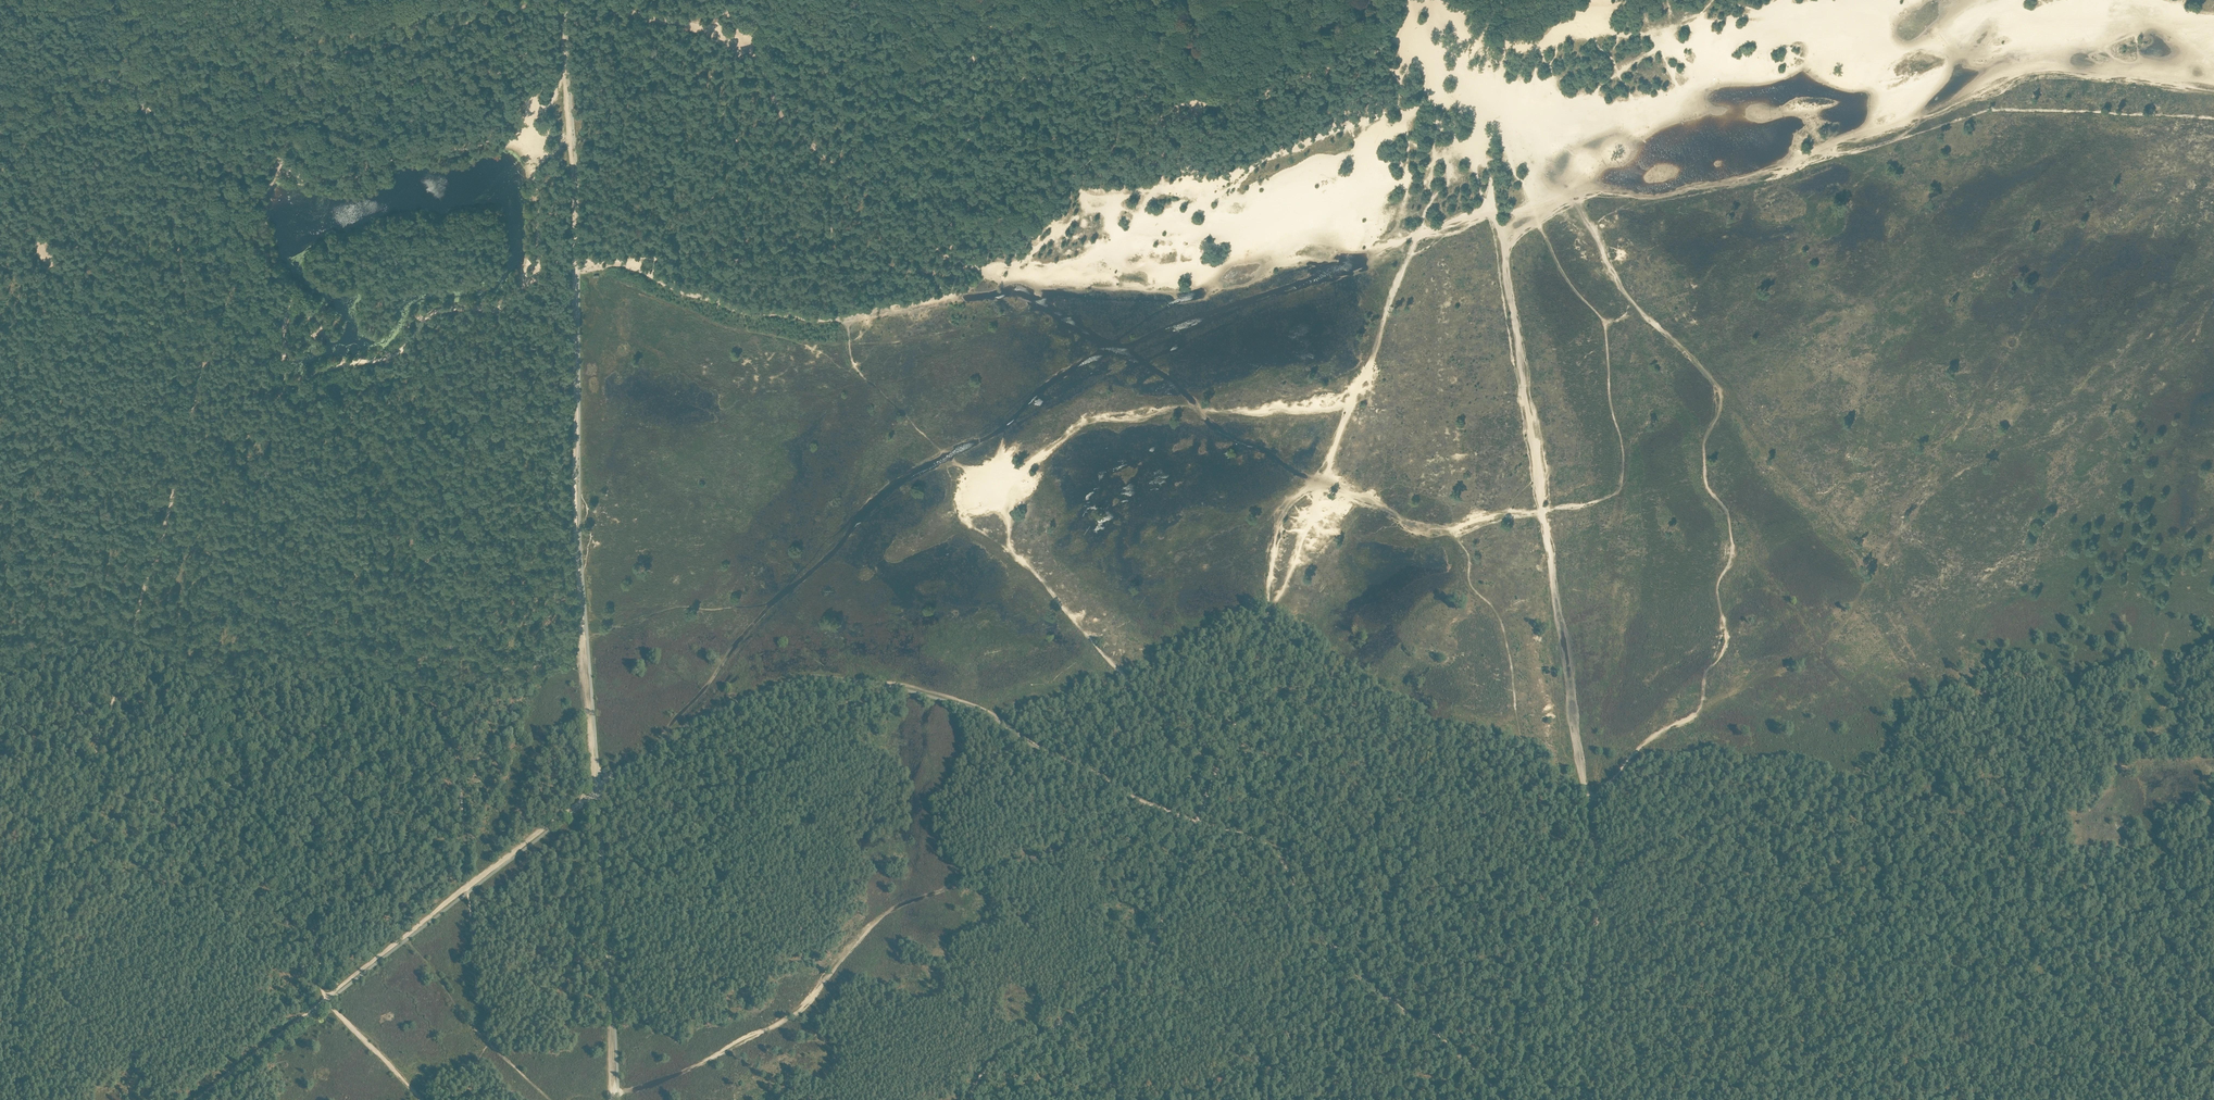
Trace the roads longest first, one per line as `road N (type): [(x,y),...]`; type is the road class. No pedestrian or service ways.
road 1 (track): [(615,1099),(573,551),(571,183),(561,0)]

